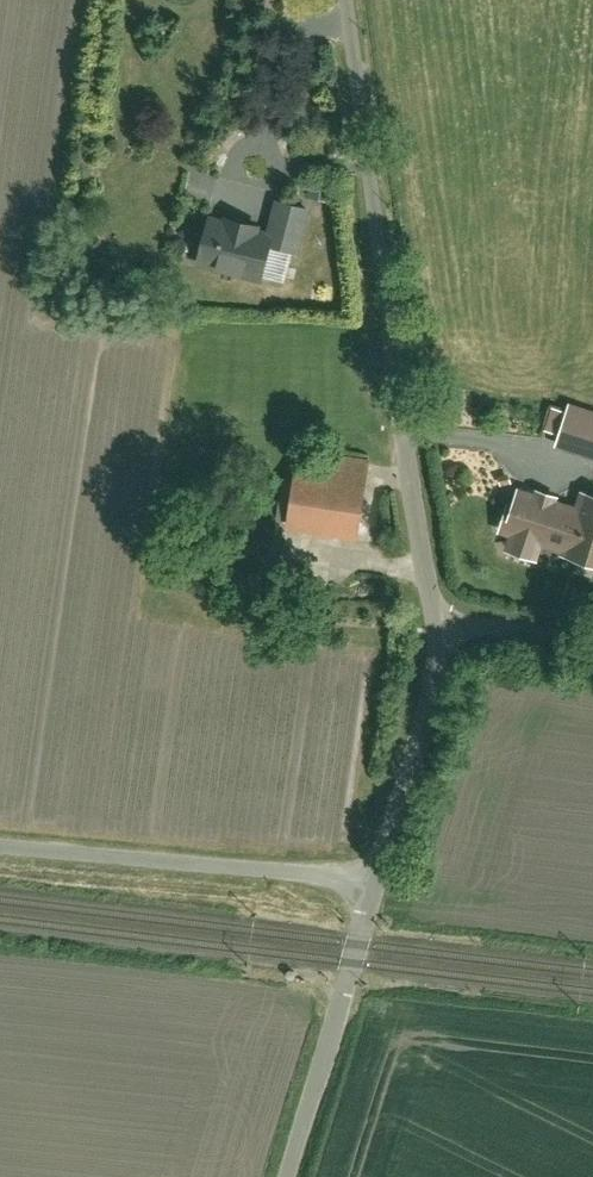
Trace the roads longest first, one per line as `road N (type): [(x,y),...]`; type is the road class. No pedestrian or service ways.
road 1 (unclassified): [(435,618),(415,545),(343,0)]
road 2 (residential): [(370,886),(0,850)]
road 3 (residential): [(285,1176),(370,886)]
road 4 (unclassified): [(370,886),(439,651),(435,618)]
road 5 (residential): [(435,618),(592,650)]

